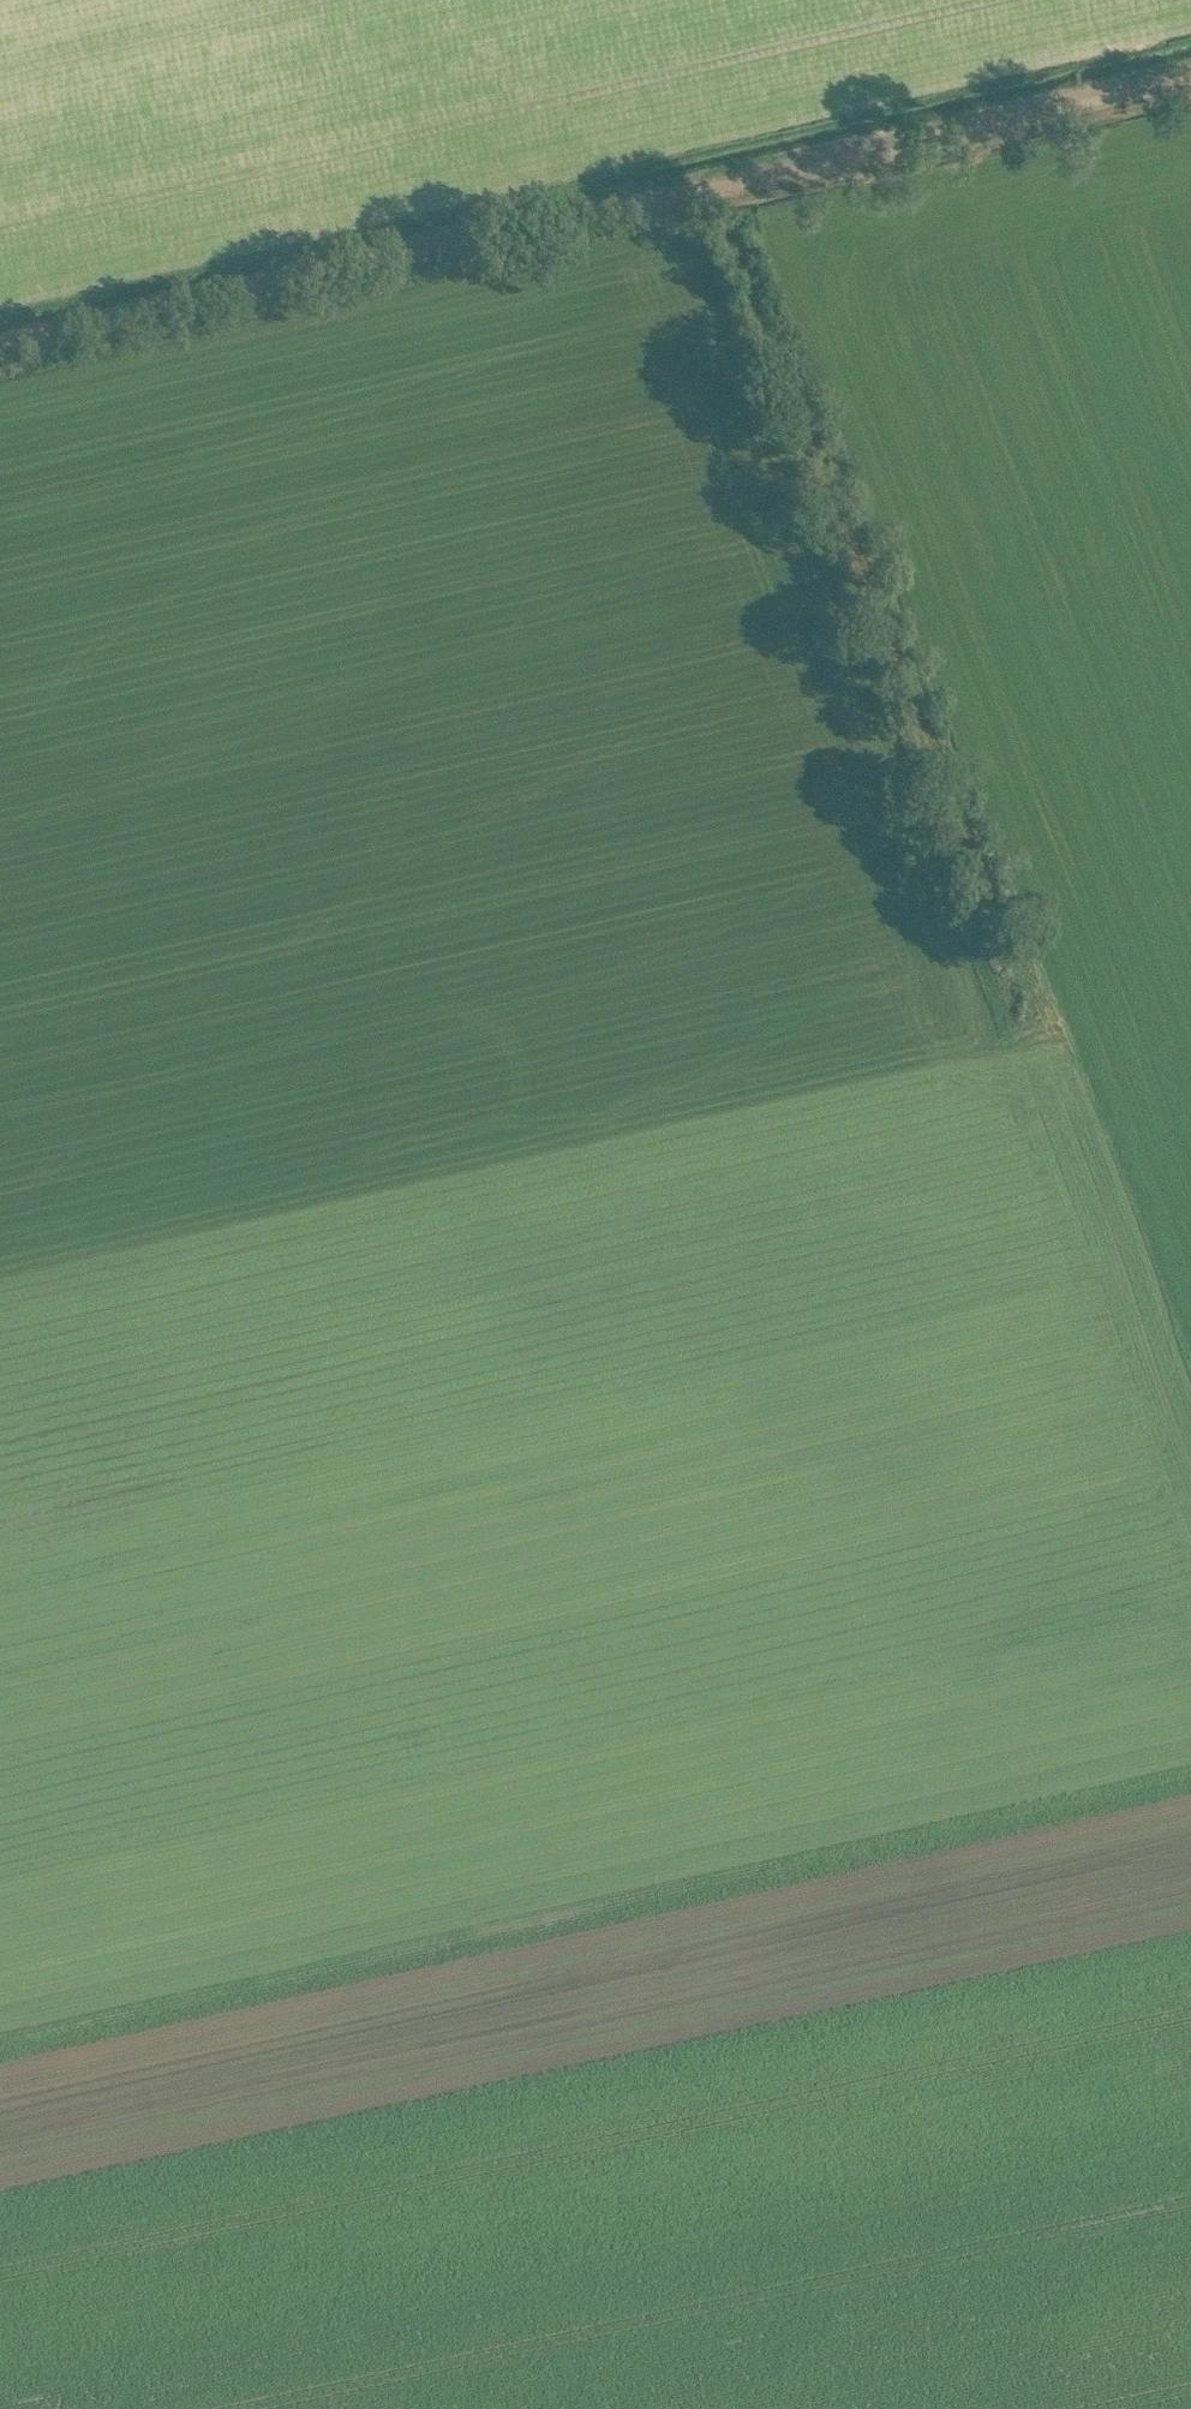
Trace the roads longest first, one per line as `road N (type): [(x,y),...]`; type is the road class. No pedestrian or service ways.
road 1 (track): [(1190,80),(0,354)]

